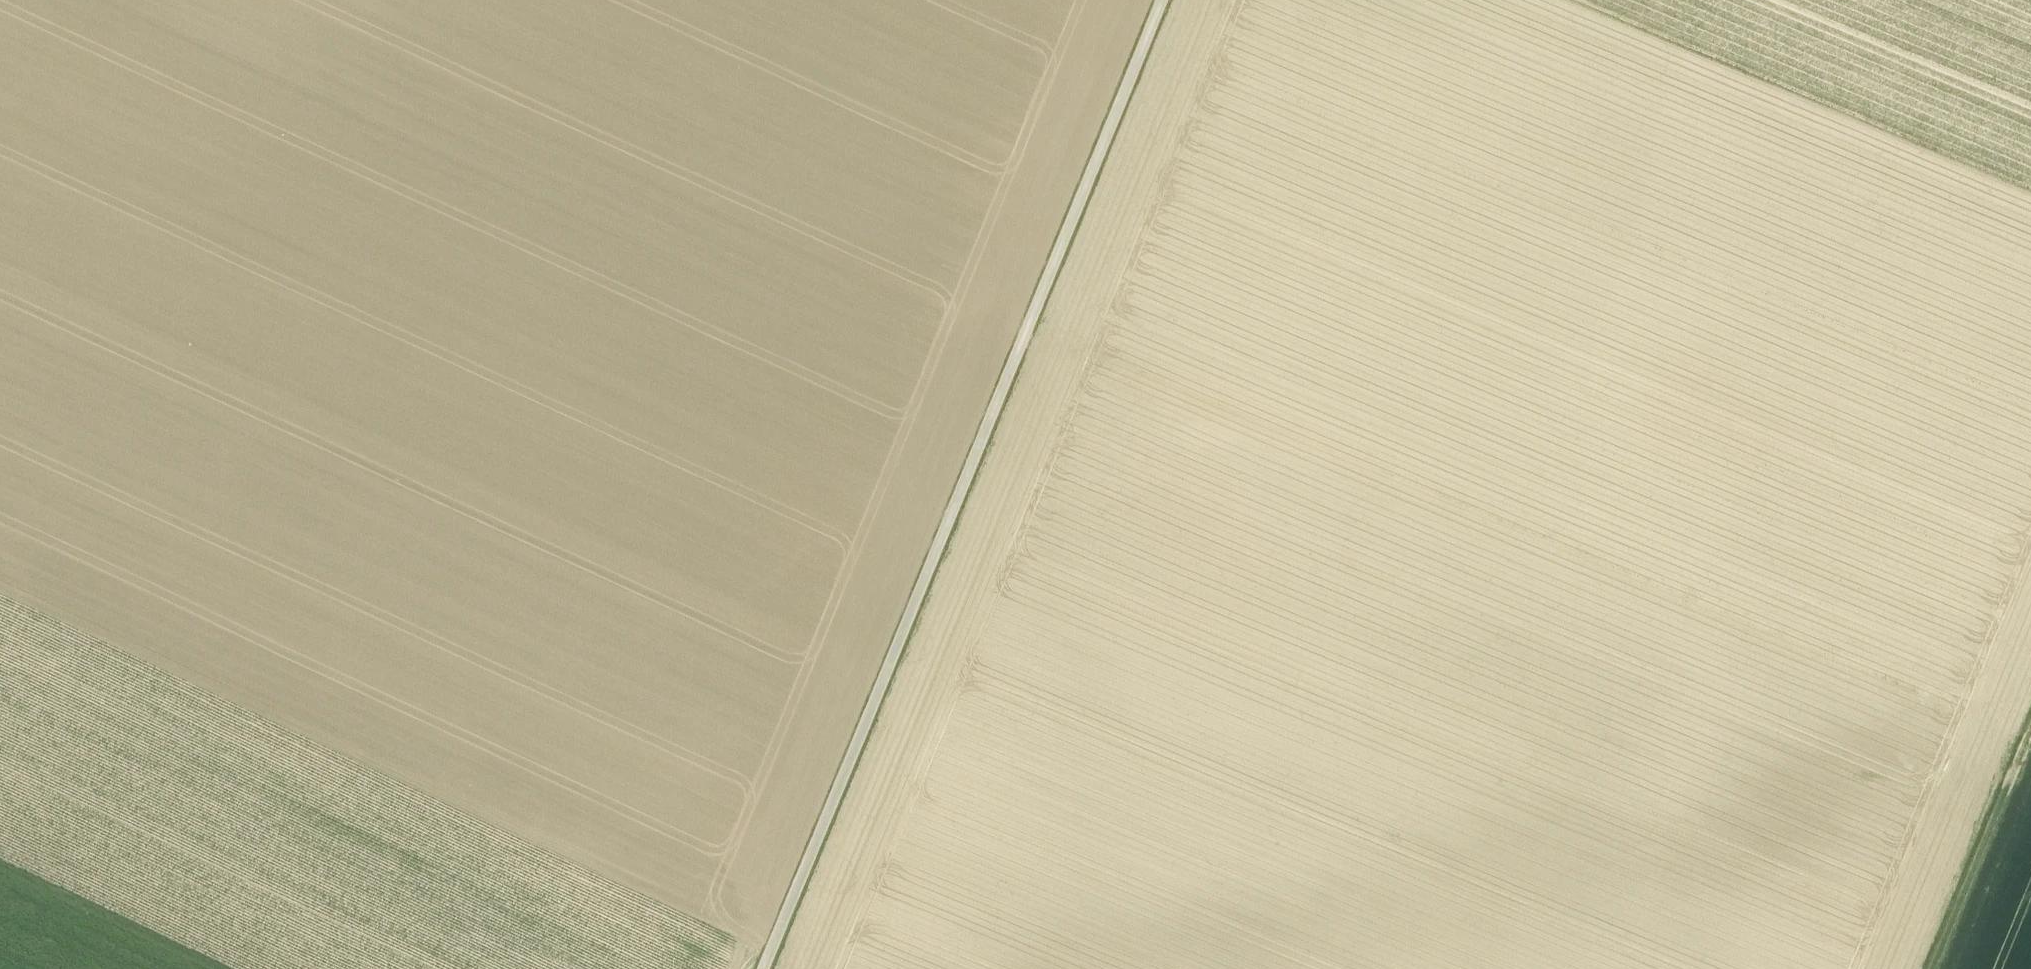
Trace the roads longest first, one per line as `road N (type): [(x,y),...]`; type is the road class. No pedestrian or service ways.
road 1 (unclassified): [(764,968),(1162,0)]
road 2 (track): [(1933,968),(2030,728)]

